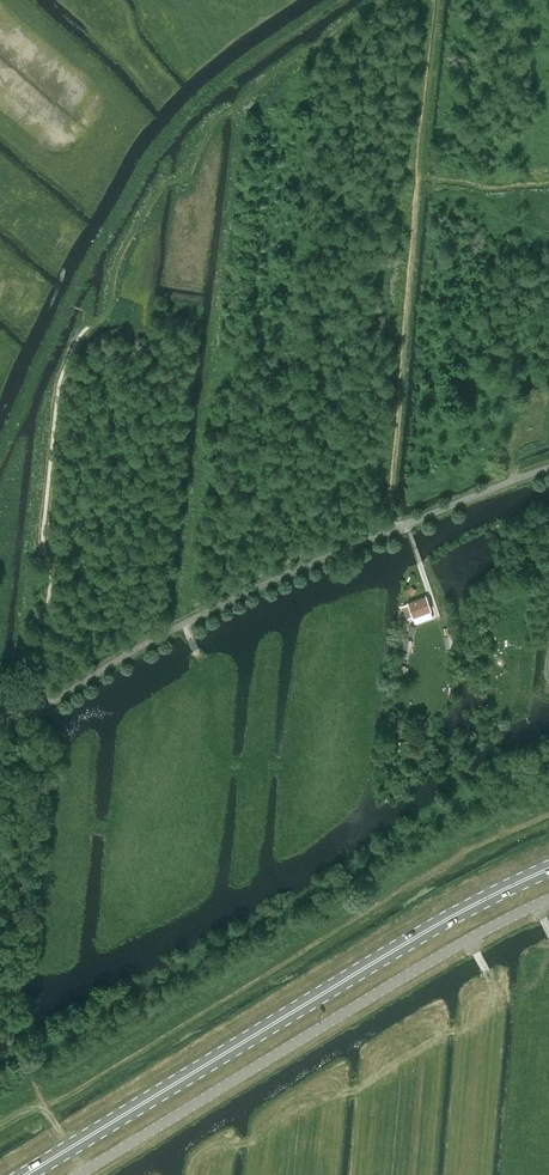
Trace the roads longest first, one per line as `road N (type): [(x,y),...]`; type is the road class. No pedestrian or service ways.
road 1 (primary): [(25,1174),(389,953),(548,869)]
road 2 (unclassified): [(71,1174),(470,936),(548,897)]
road 3 (track): [(436,0),(393,482),(404,523)]
road 4 (track): [(67,828),(142,811),(199,776),(200,658)]
road 5 (track): [(336,754),(199,776)]
road 6 (track): [(419,178),(548,184)]

